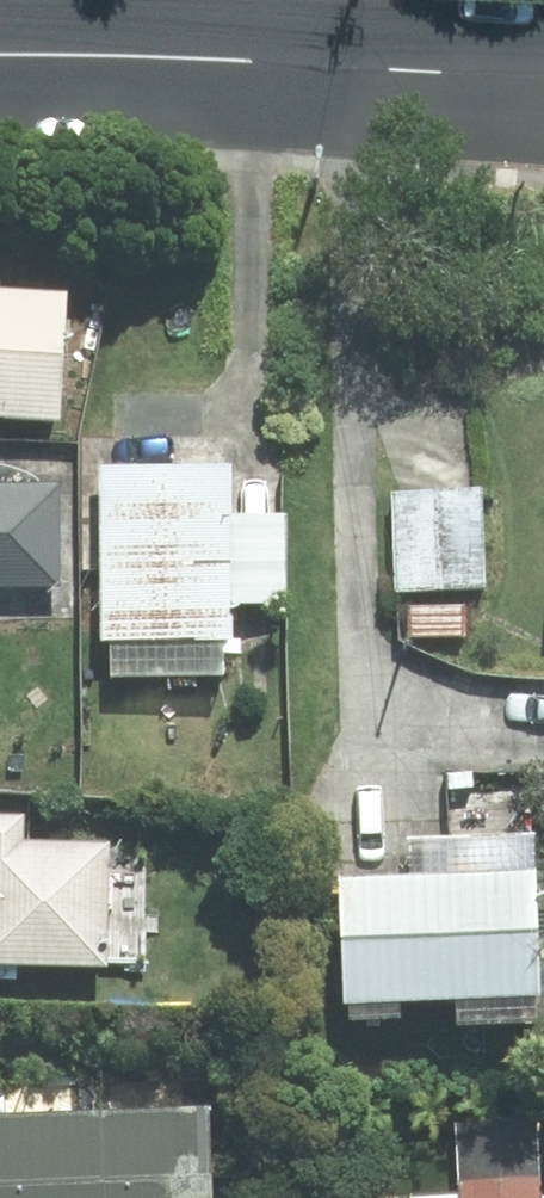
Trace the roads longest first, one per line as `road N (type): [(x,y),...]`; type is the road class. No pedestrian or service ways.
road 1 (secondary): [(0,36),(543,64)]

